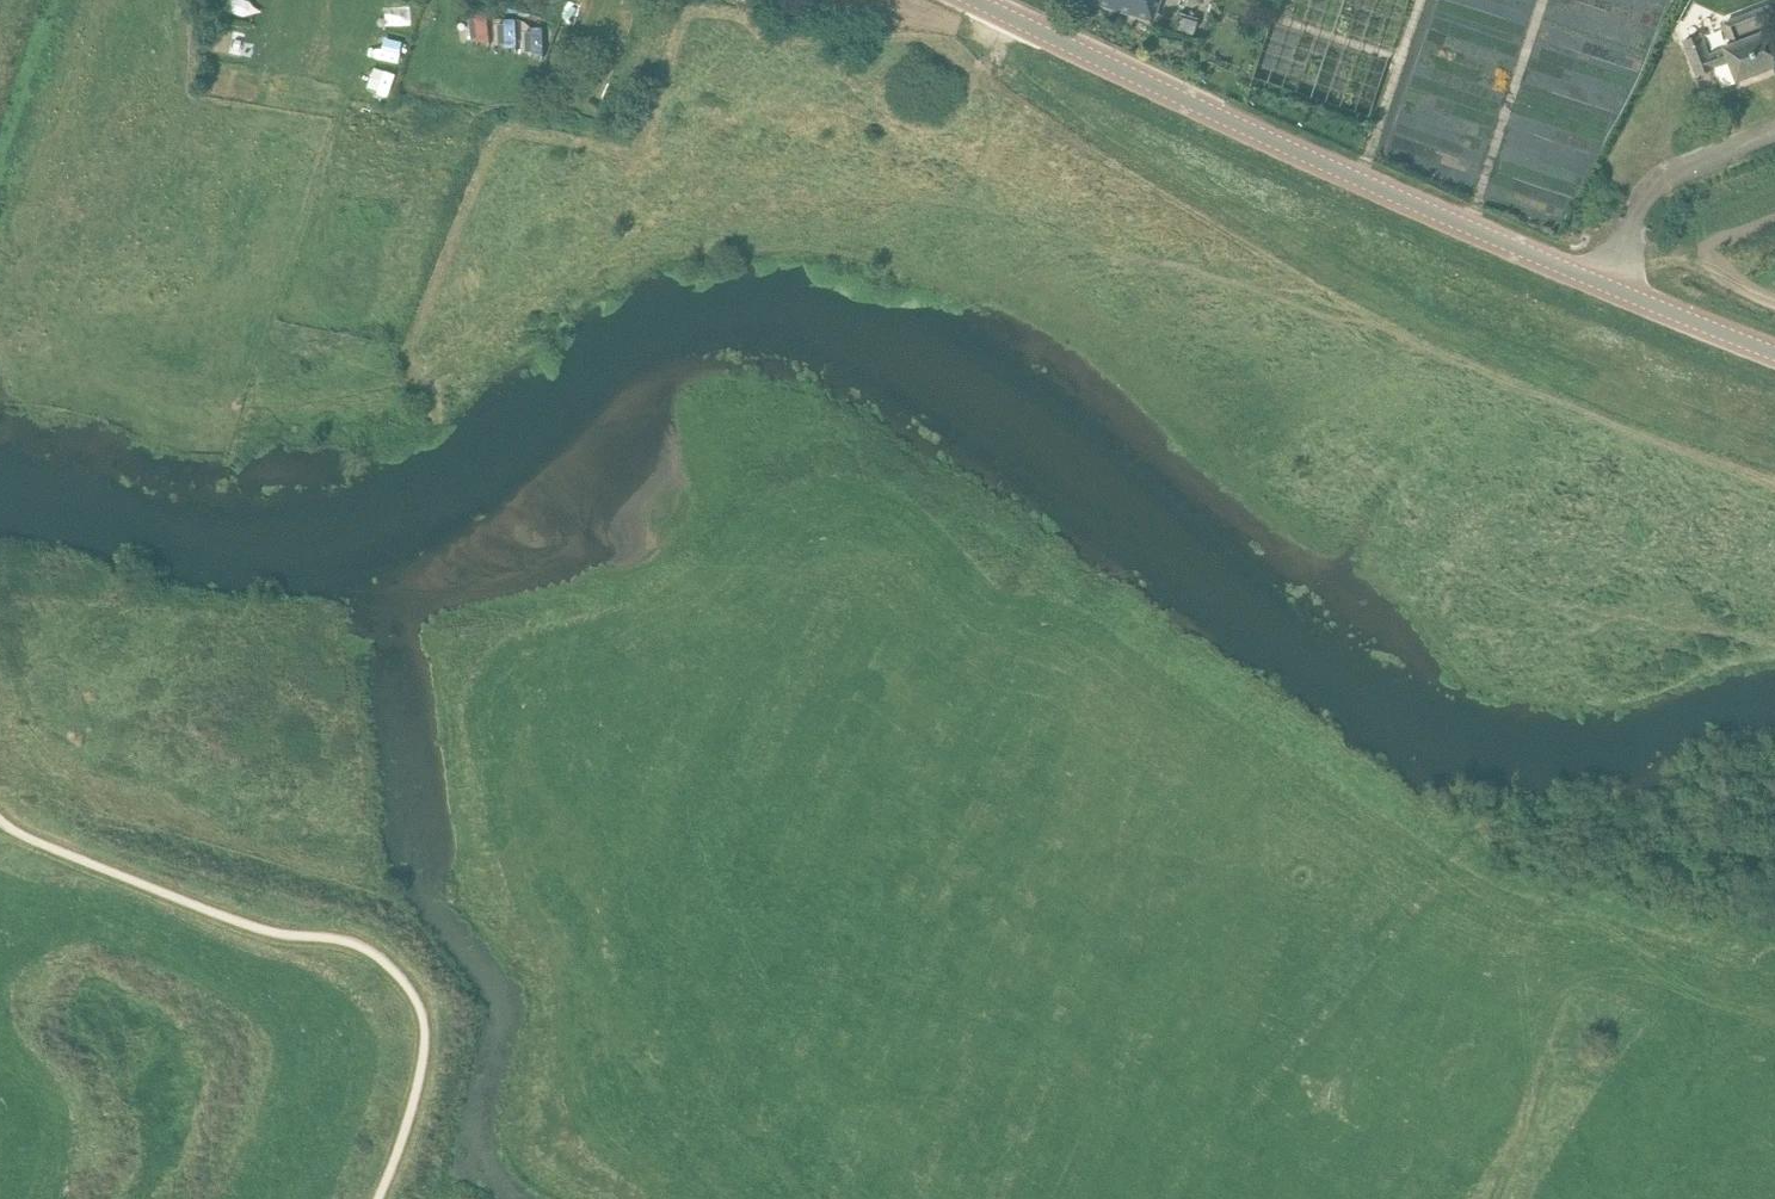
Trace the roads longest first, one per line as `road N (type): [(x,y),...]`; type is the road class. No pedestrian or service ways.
road 1 (unclassified): [(1774,353),(1600,287),(977,0)]

